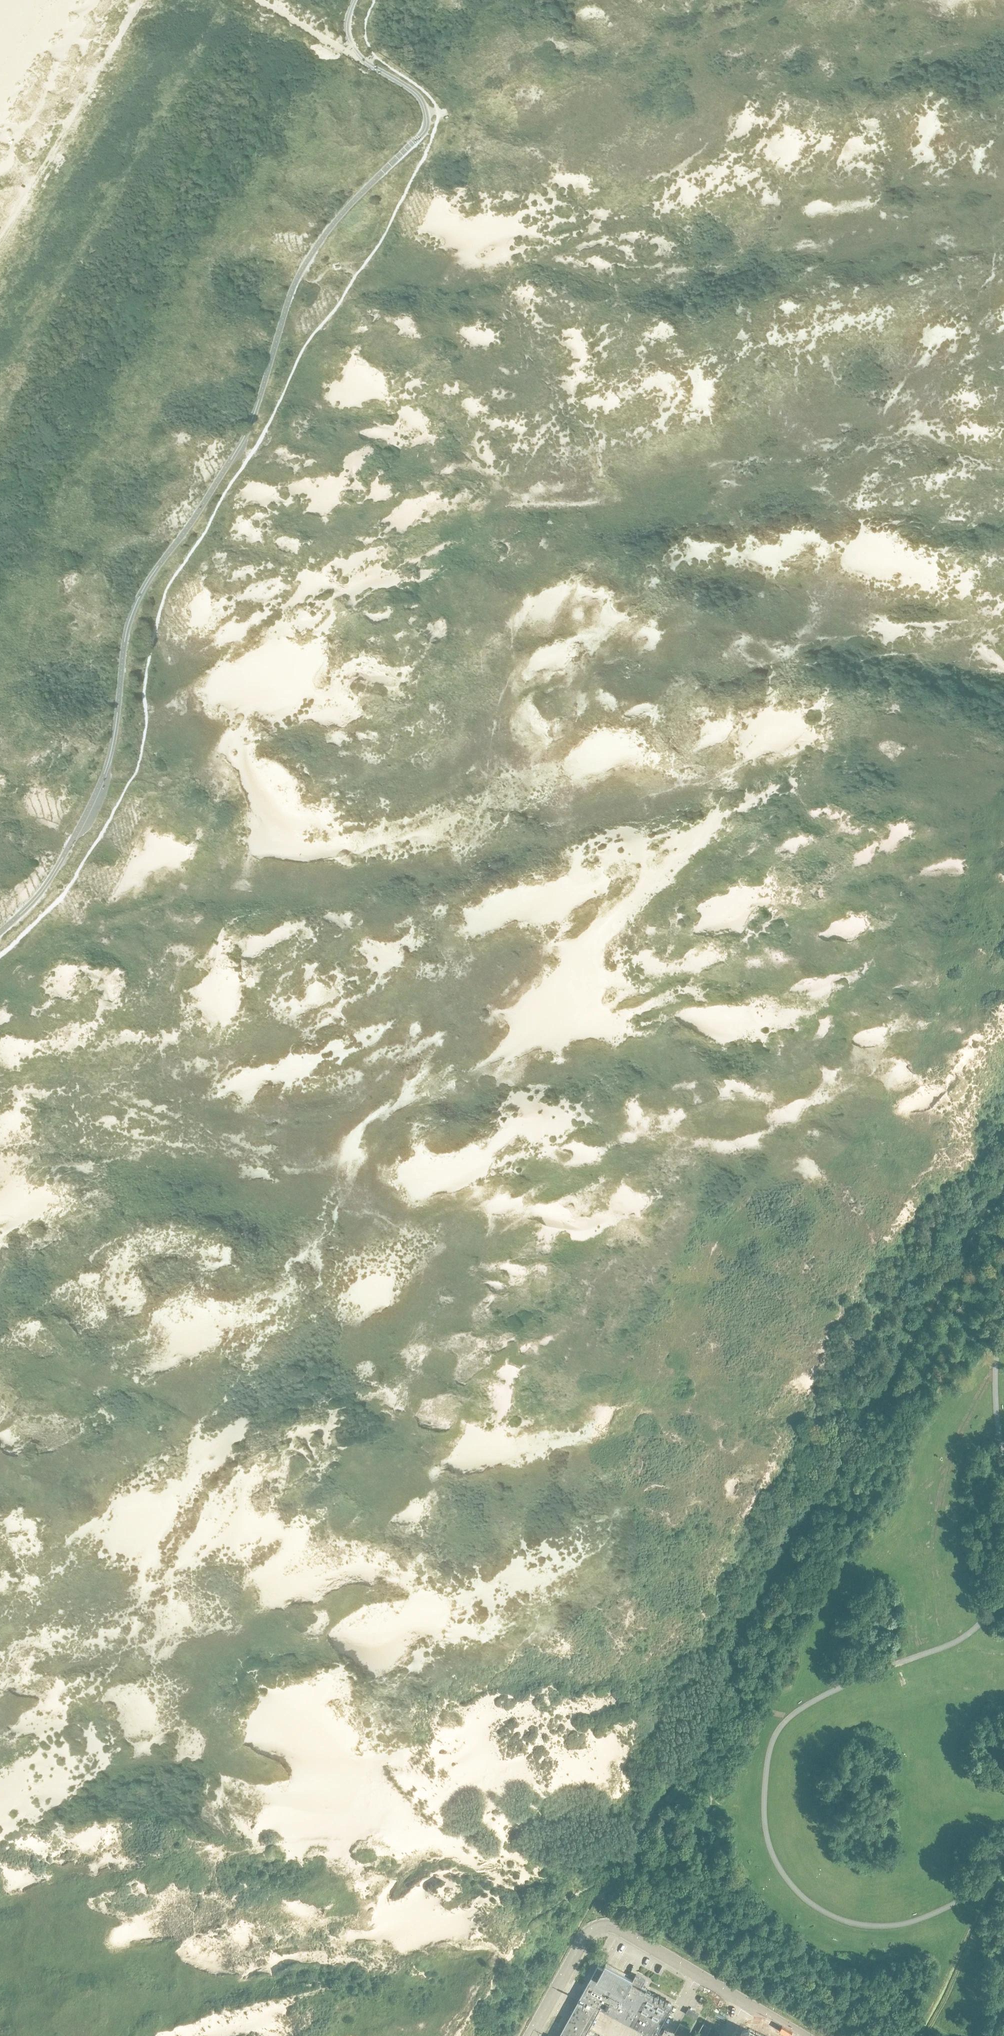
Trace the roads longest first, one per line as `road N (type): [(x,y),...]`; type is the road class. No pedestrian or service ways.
road 1 (residential): [(1003,1849),(992,1875),(948,1906),(867,1925),(822,1910),(790,1883),(770,1847),(764,1804),(770,1749),(795,1711),(859,1676),(950,1645),(1003,1599)]
road 2 (track): [(911,2035),(992,1875)]

